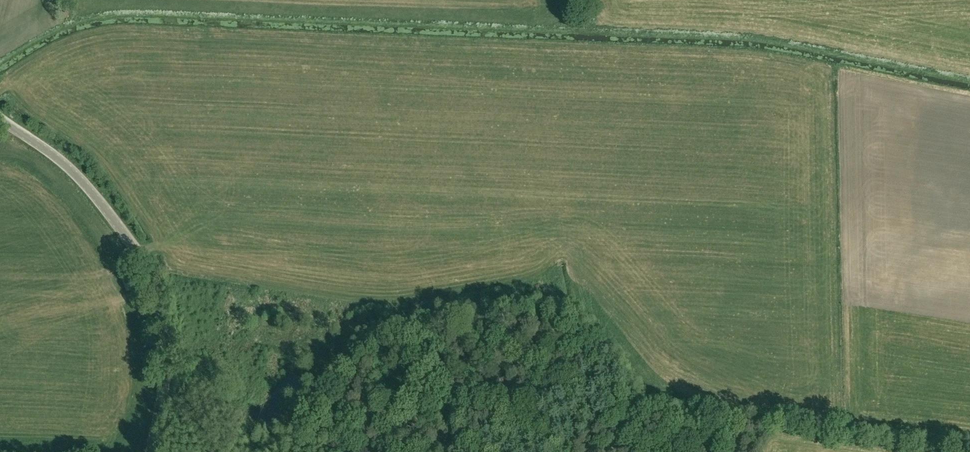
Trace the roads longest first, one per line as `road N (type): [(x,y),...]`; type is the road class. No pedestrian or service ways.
road 1 (unclassified): [(152,451),(166,339),(144,265),(73,171),(0,120)]

